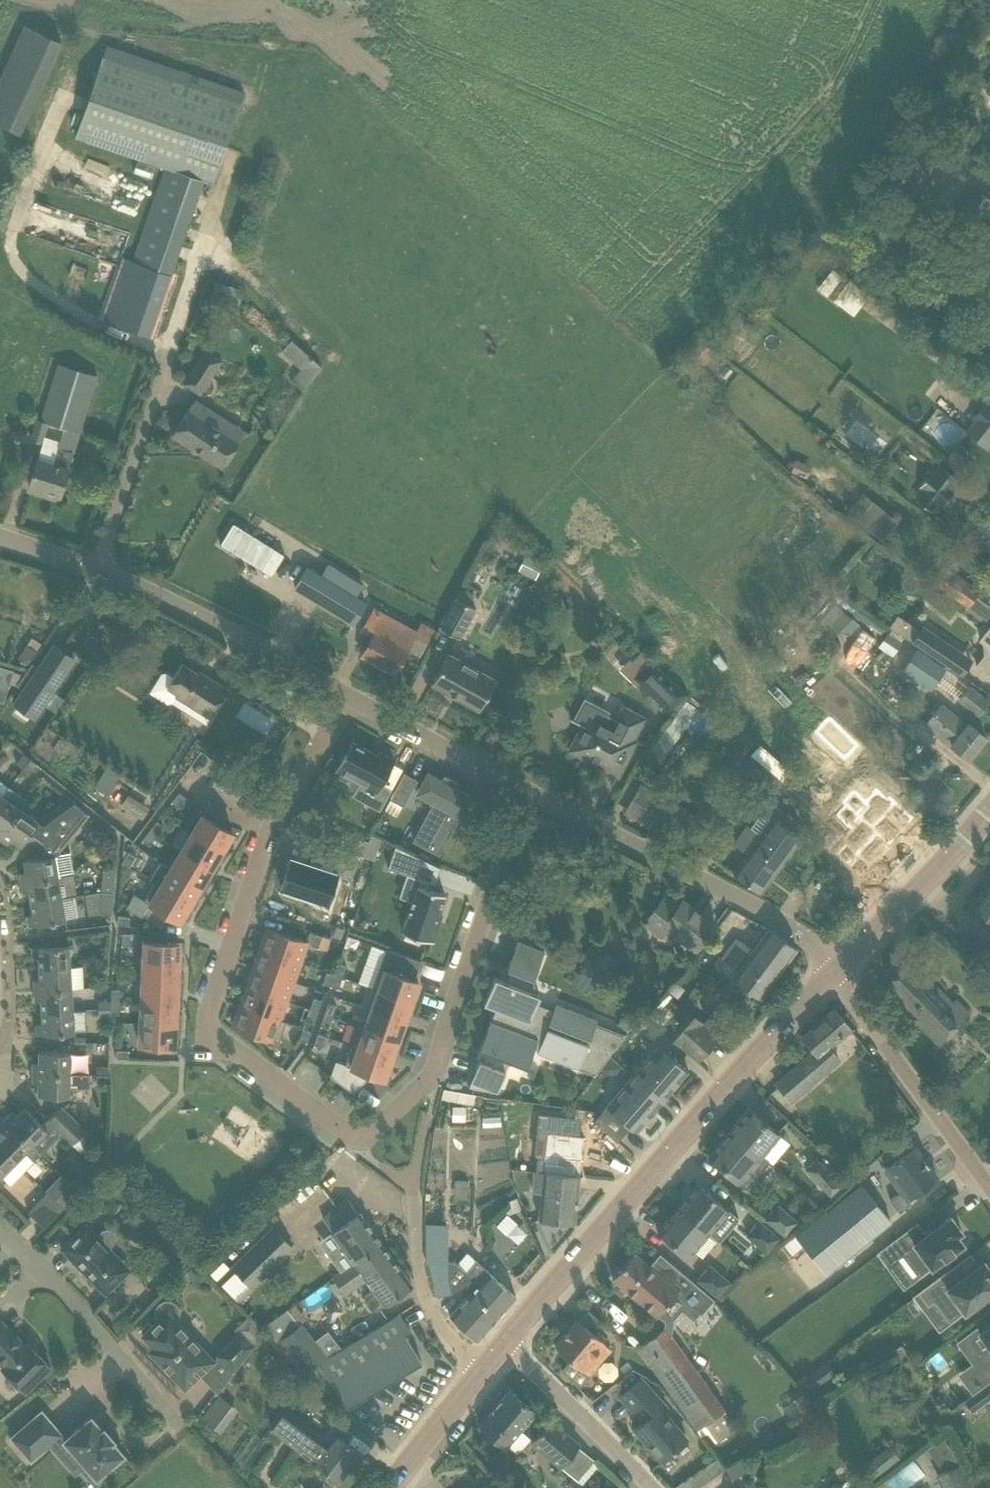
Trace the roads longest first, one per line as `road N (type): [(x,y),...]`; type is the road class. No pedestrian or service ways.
road 1 (residential): [(348,702),(270,827),(209,1021),(213,1034),(364,1140),(436,1072),(519,788)]
road 2 (secondary): [(509,1342),(831,973)]
road 3 (residential): [(348,702),(84,568),(0,540)]
road 4 (residential): [(831,973),(742,900),(519,788)]
road 5 (residential): [(187,1436),(0,1238)]
road 6 (residential): [(989,1185),(831,973)]
road 7 (secondary): [(831,973),(989,807)]
road 8 (residential): [(481,1376),(434,1320),(414,1258),(414,1186)]
road 9 (residential): [(641,1487),(509,1342)]
road 10 (residential): [(519,788),(348,702)]
road 11 (secondary): [(390,1487),(481,1376)]

